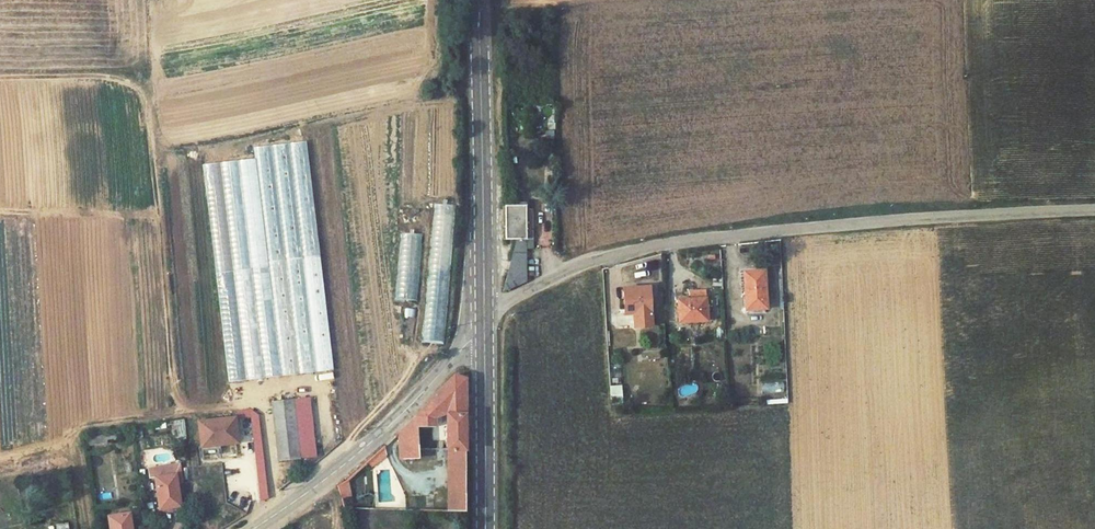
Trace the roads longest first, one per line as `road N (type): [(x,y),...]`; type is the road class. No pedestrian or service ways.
road 1 (unclassified): [(484,326),(567,272),(658,249),(902,221),(1094,212)]
road 2 (primary): [(478,0),(484,326)]
road 3 (tertiary): [(484,333),(373,441),(252,528)]
road 4 (primary): [(484,333),(487,528)]

